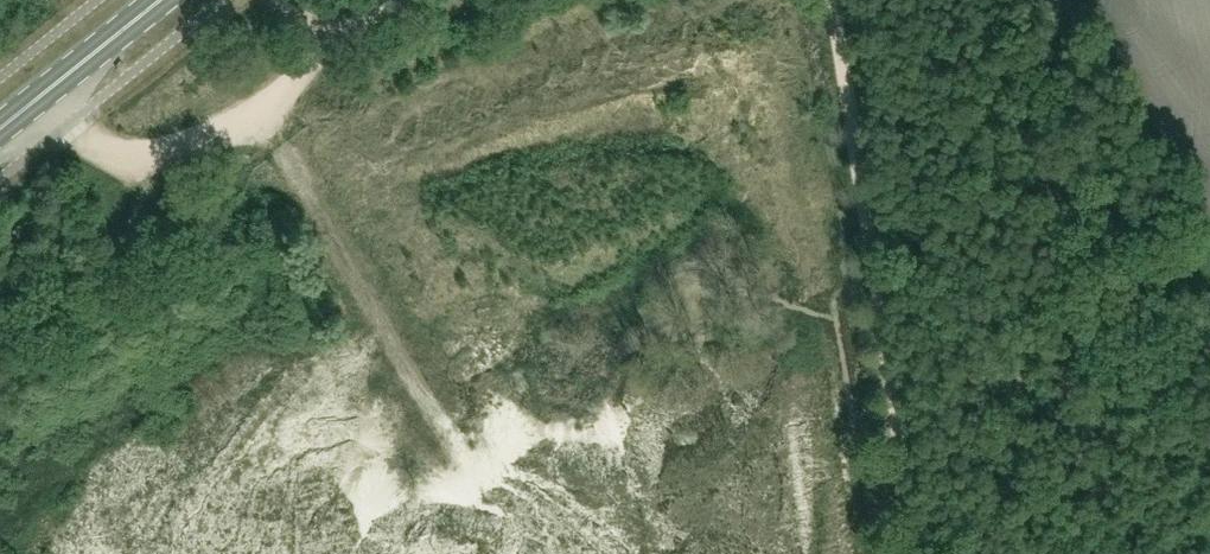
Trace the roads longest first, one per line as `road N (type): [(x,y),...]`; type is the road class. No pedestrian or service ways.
road 1 (track): [(831,0),(914,553)]
road 2 (primary): [(0,129),(161,0)]

